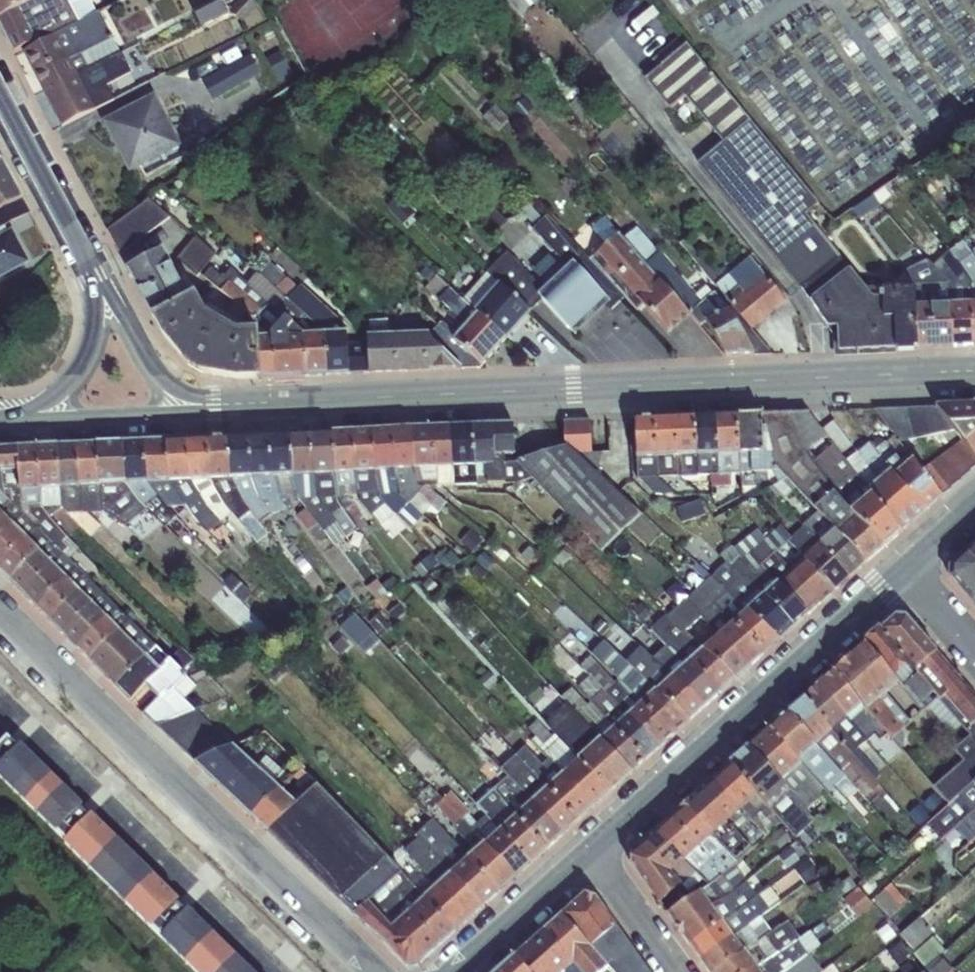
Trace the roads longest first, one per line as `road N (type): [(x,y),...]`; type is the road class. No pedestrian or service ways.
road 1 (secondary): [(212,406),(974,371)]
road 2 (residential): [(373,971),(0,612)]
road 3 (residential): [(906,569),(592,851)]
road 4 (tertiary): [(99,286),(0,99)]
road 5 (tertiary): [(20,421),(166,416),(212,406)]
road 6 (residential): [(592,851),(456,971)]
road 7 (tertiary): [(212,406),(181,395),(157,375),(99,286)]
road 8 (tertiary): [(20,421),(78,368),(99,286)]
road 9 (residential): [(592,851),(681,971)]

